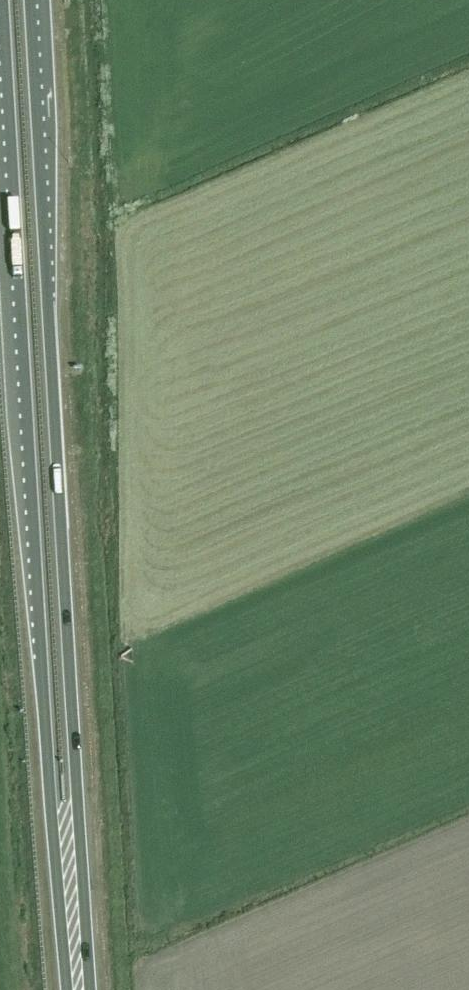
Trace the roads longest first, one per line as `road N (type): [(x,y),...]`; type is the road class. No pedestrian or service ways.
road 1 (trunk): [(2,0),(40,644),(76,989)]
road 2 (trunk): [(86,989),(84,836),(30,0)]

